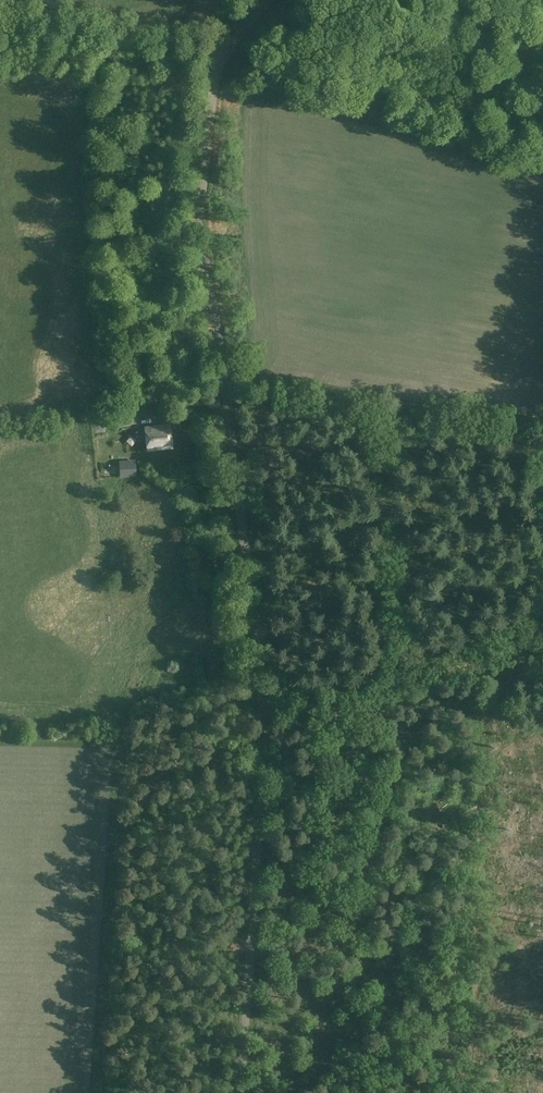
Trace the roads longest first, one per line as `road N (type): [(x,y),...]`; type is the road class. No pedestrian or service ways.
road 1 (unclassified): [(242,1092),(267,766),(201,218),(217,69),(269,0)]
road 2 (track): [(225,53),(467,130),(542,119)]
road 3 (track): [(542,656),(385,677),(303,632),(255,629)]
road 4 (track): [(225,53),(41,0)]

